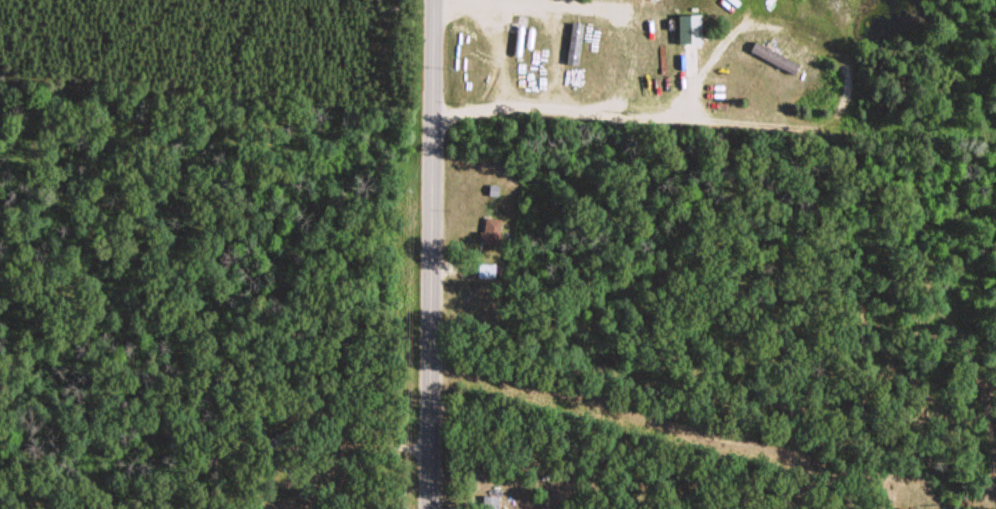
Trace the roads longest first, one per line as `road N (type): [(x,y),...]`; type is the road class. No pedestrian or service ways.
road 1 (tertiary): [(429,508),(435,0)]

